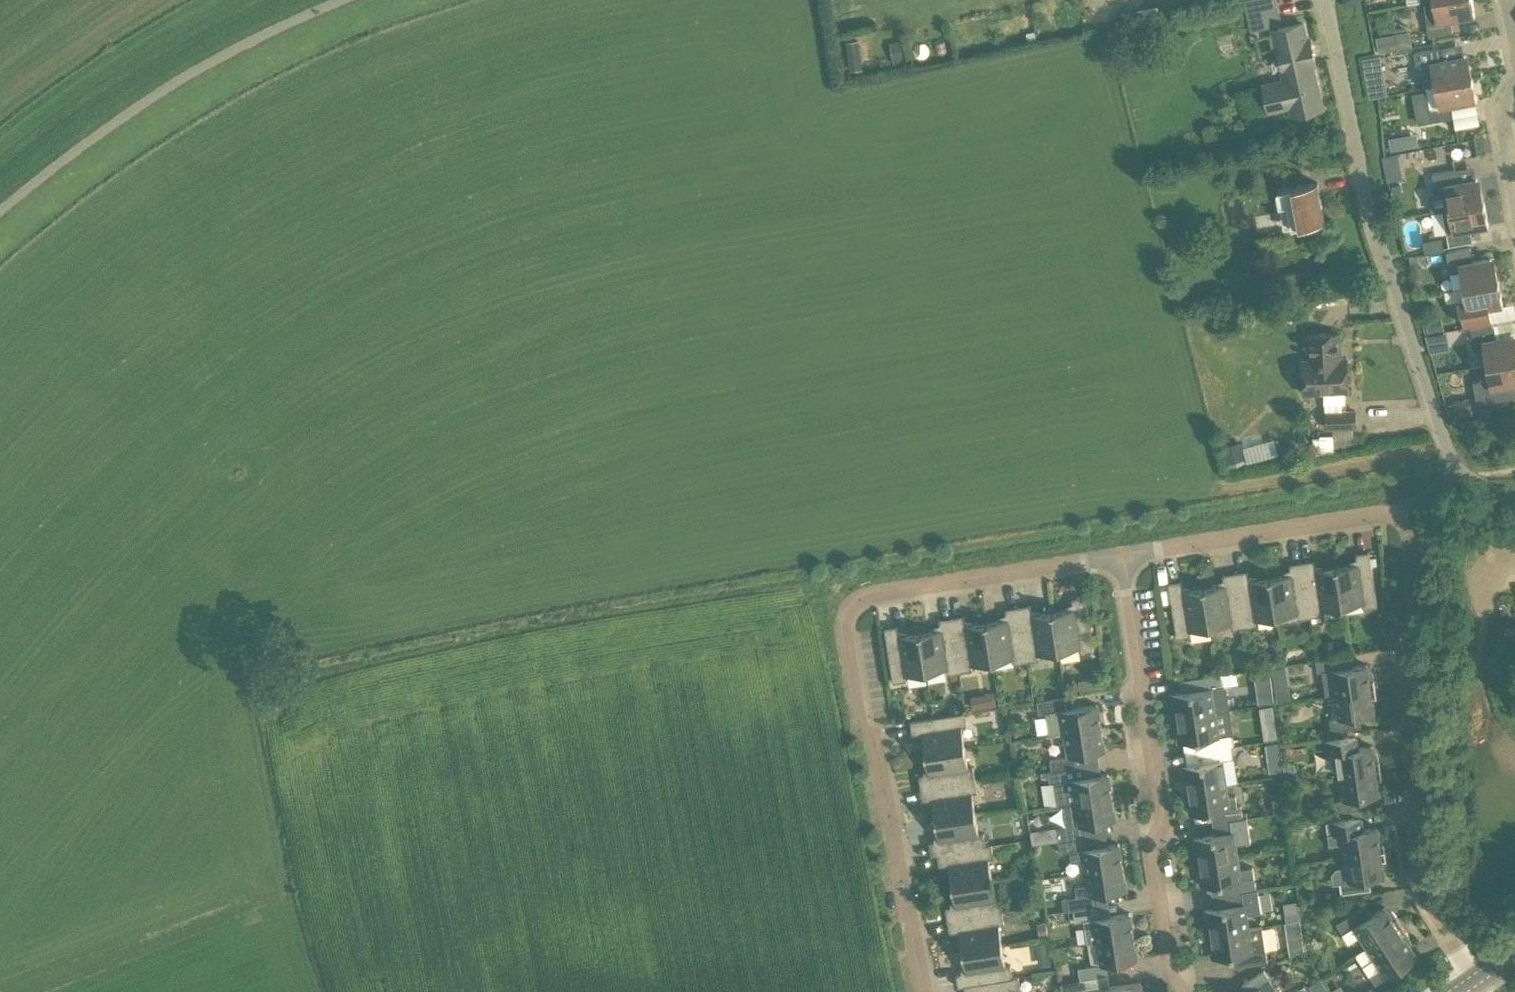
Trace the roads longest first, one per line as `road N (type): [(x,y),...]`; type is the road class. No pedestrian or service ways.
road 1 (residential): [(1123,556),(1389,515),(1403,523),(1411,550),(1425,894),(1475,981)]
road 2 (residential): [(923,991),(873,737),(858,725),(847,614),(865,596),(1123,556)]
road 3 (residential): [(1514,500),(1487,489),(1431,396),(1324,0)]
road 4 (residential): [(1180,991),(1153,850),(1162,821),(1123,556)]
road 5 (residential): [(1514,204),(1495,113),(1514,63)]

